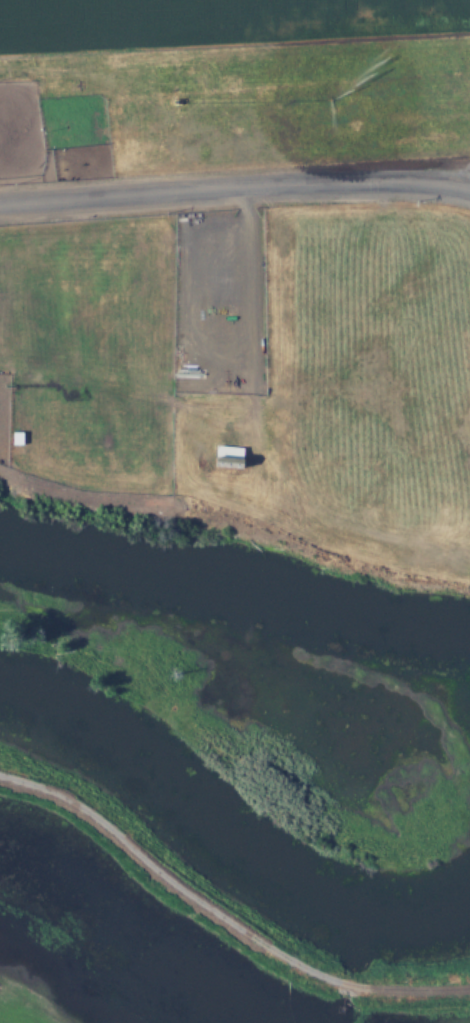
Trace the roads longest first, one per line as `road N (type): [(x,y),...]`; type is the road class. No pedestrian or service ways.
road 1 (residential): [(469,196),(269,193),(0,208)]

